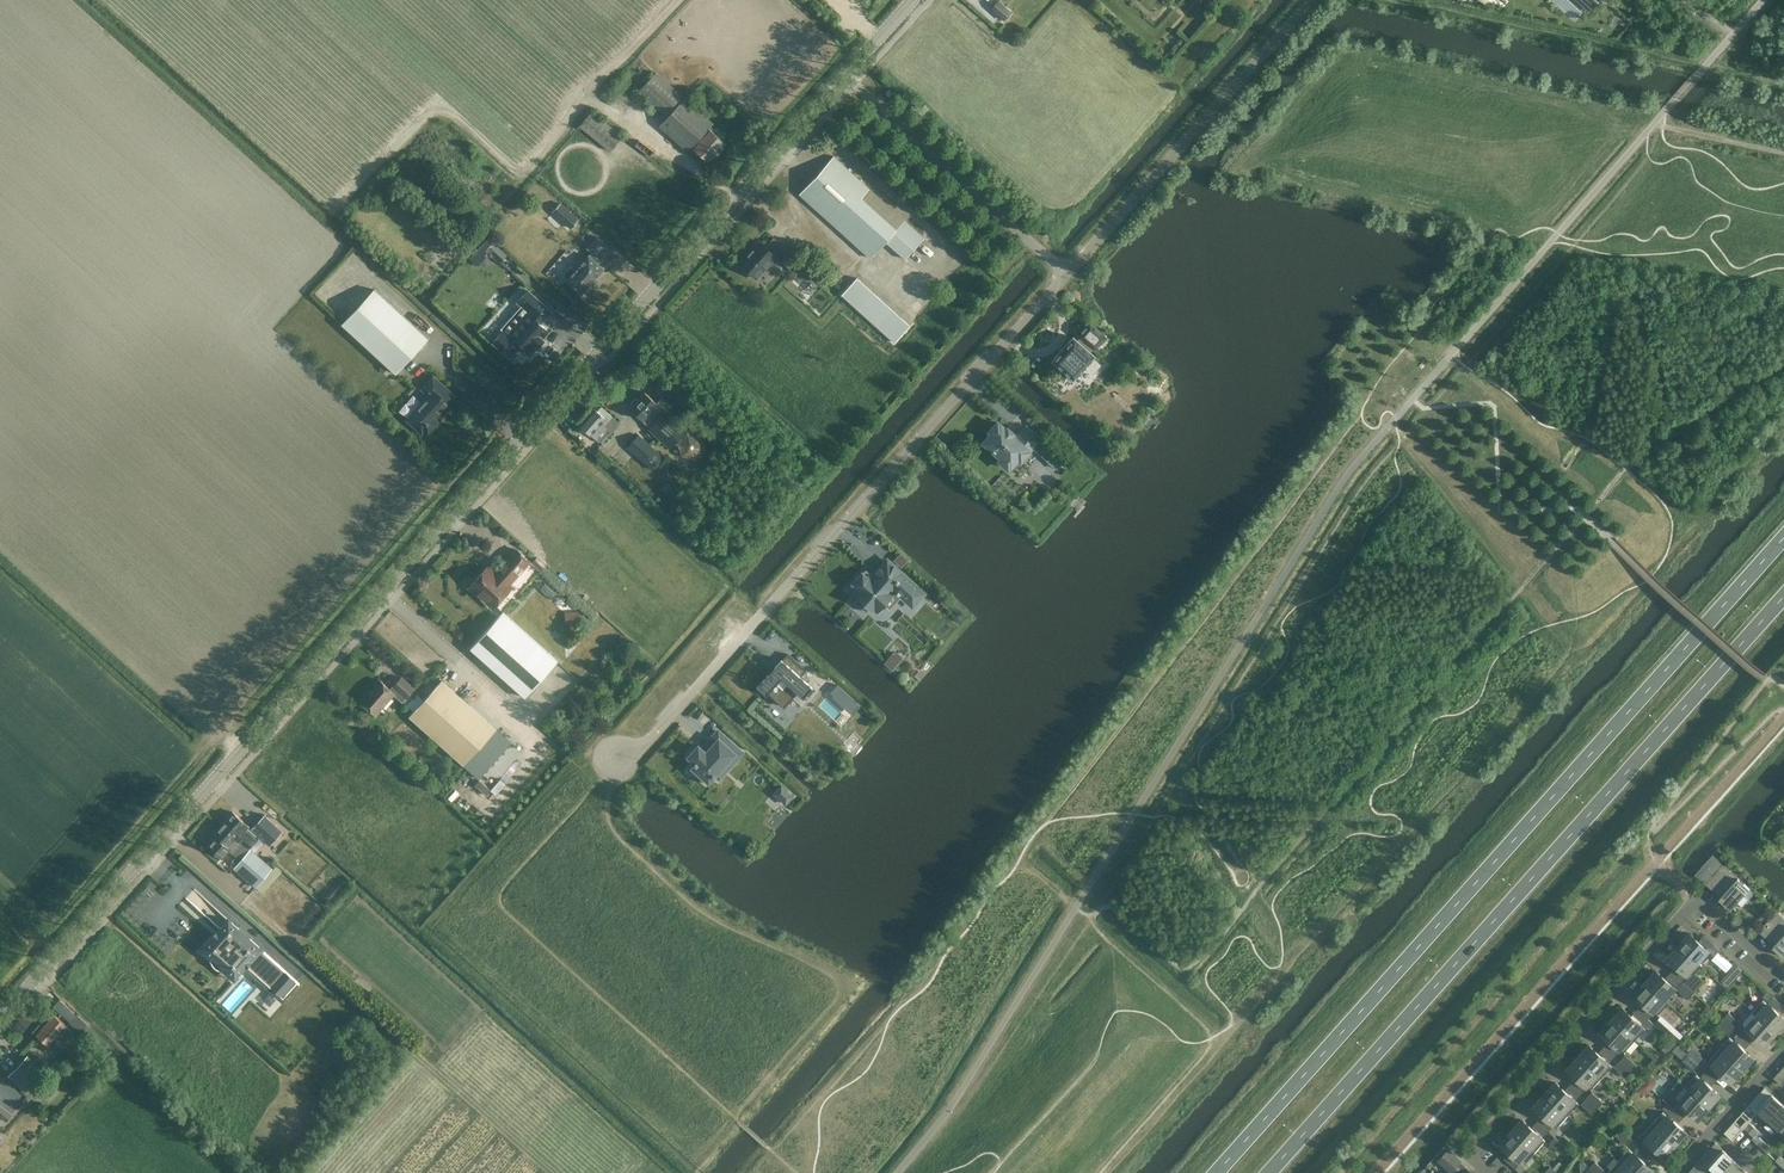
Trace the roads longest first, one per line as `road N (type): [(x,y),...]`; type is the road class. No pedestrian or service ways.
road 1 (tertiary): [(0,1020),(846,79)]
road 2 (trunk): [(1783,541),(1219,1172)]
road 3 (trunk): [(1270,1172),(1783,598)]
road 4 (unclassified): [(1068,273),(640,749)]
road 5 (residential): [(1497,1172),(1472,1151),(1697,900)]
road 6 (residential): [(1068,273),(1313,0)]
road 7 (unclassified): [(1068,273),(846,79)]

